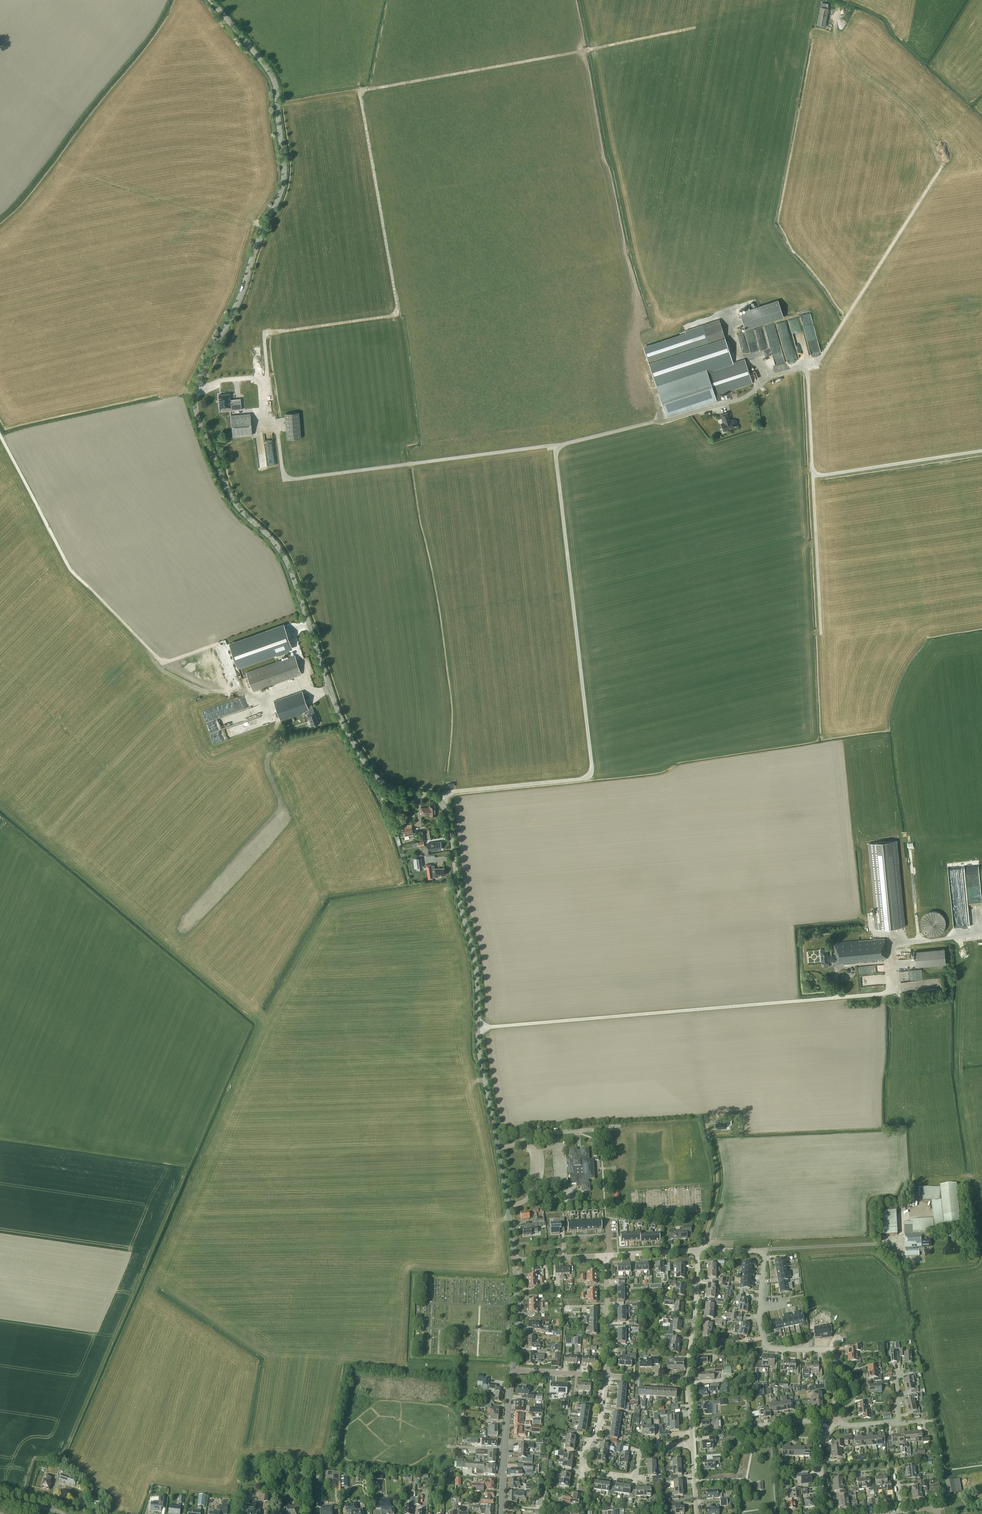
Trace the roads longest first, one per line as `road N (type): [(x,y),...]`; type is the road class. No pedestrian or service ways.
road 1 (tertiary): [(514,1261),(446,810),(435,798),(388,785),(363,759),(339,715),(287,563),(227,491),(197,413),(198,381),(284,173),(273,77),(210,0)]
road 2 (residential): [(835,1420),(831,1350),(765,1347),(763,1250)]
road 3 (residential): [(692,1445),(643,1450),(634,1476),(586,1471),(607,1376)]
road 4 (tertiary): [(500,1513),(512,1370)]
road 5 (residential): [(689,1382),(696,1250)]
road 6 (track): [(703,1250),(718,1181),(707,1128)]
road 7 (residential): [(607,1376),(606,1256)]

